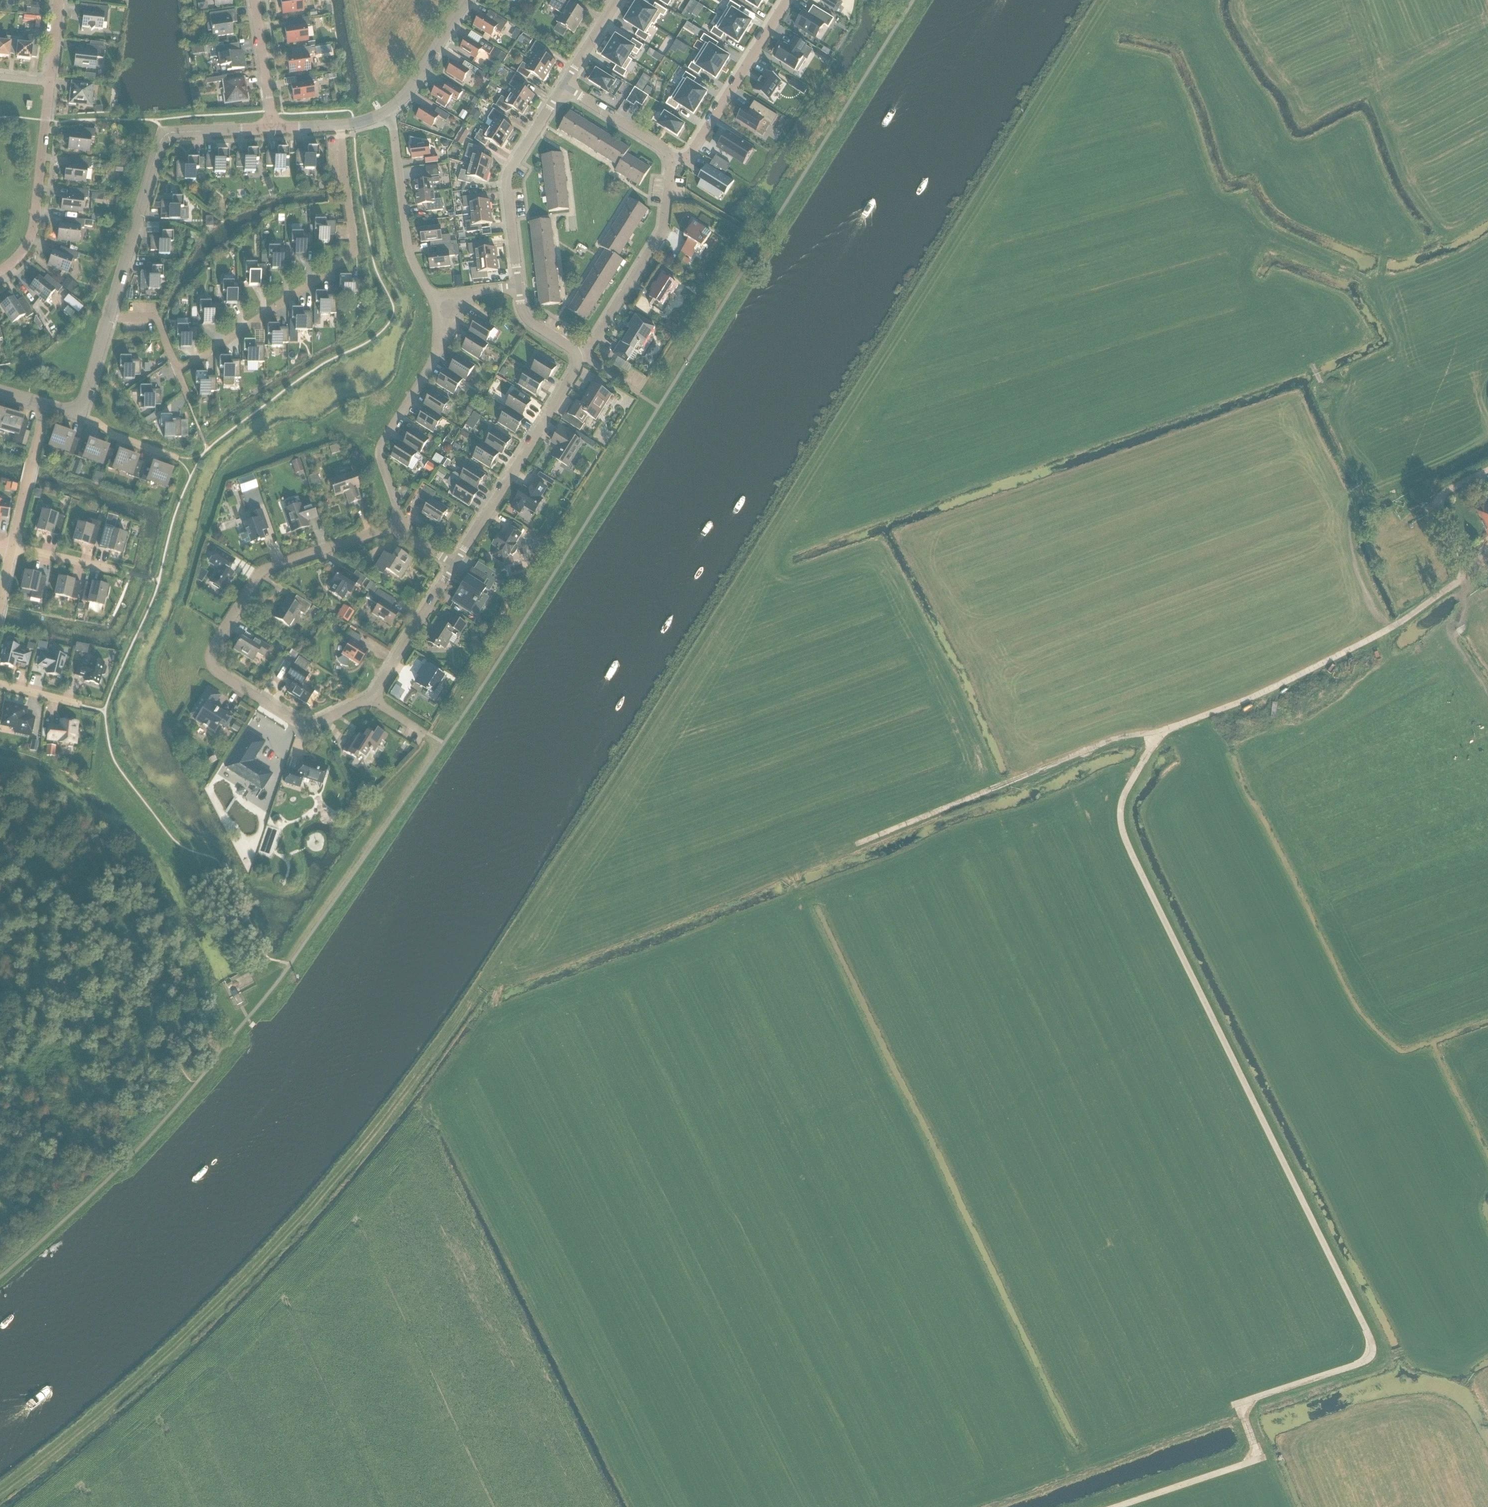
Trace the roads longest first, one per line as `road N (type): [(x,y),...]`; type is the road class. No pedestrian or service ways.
road 1 (track): [(1158,732),(1121,805),(1125,837),(1371,1346),(1362,1362),(1241,1403),(1259,1459),(1116,1506)]
road 2 (track): [(1465,575),(1389,629),(1261,693),(1158,732),(1115,739),(857,843)]
road 3 (residential): [(339,126),(354,242),(348,259),(185,370),(176,370),(156,319),(112,318)]
road 4 (tertiary): [(112,318),(166,136),(272,129)]
road 5 (residential): [(211,664),(213,646),(265,570),(396,524)]
road 6 (residential): [(455,564),(583,358)]
road 7 (residential): [(396,524),(382,443),(432,365),(432,299)]
road 8 (residential): [(583,358),(665,226),(671,160)]
road 9 (residential): [(518,286),(511,171),(564,87)]
road 10 (residential): [(50,82),(35,227),(18,263),(0,274)]
road 11 (residential): [(787,0),(695,147),(671,160)]
road 12 (residential): [(432,299),(407,245),(387,113)]
road 13 (residential): [(211,664),(303,724),(372,698)]
road 14 (residential): [(372,698),(455,564)]
road 15 (tertiary): [(387,113),(409,93),(467,0)]
road 16 (residential): [(272,129),(254,0)]
road 17 (residential): [(671,160),(564,87)]

